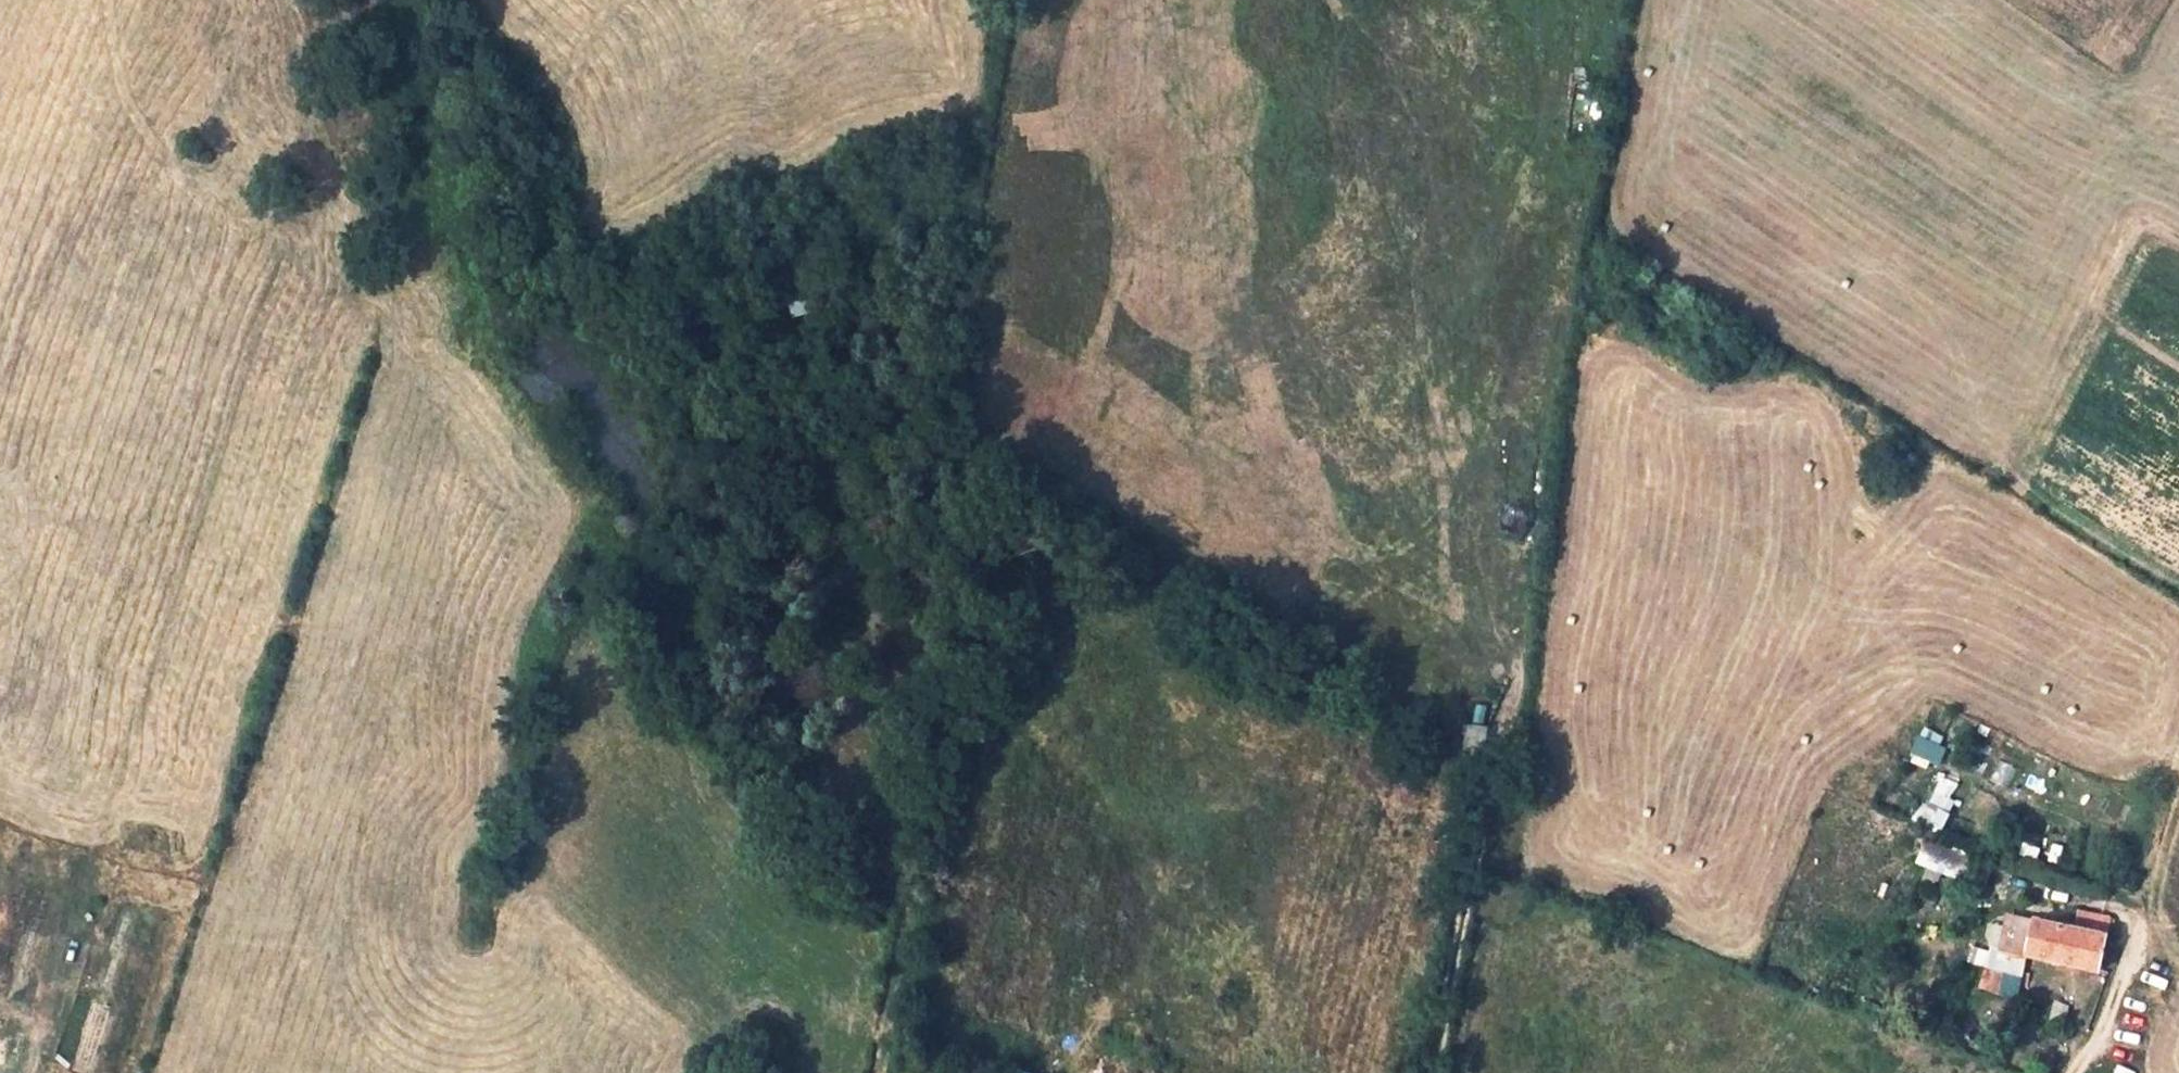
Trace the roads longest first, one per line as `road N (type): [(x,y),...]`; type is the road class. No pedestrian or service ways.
road 1 (track): [(1508,667),(1436,1072)]
road 2 (unclassified): [(2086,1072),(2104,1044),(2136,939),(2134,917)]

